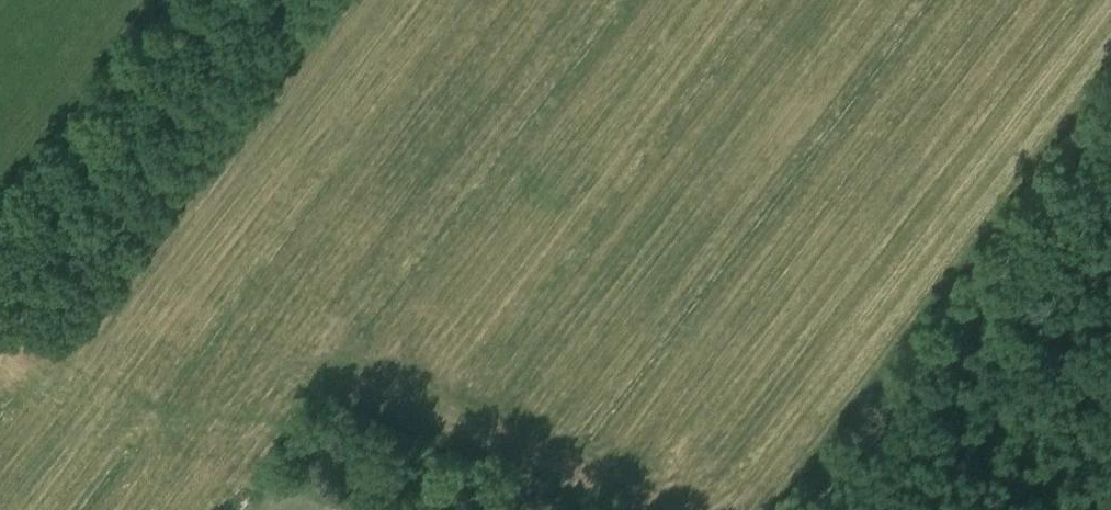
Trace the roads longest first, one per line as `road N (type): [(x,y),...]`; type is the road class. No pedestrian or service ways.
road 1 (track): [(820,509),(1110,134)]
road 2 (track): [(434,509),(332,459),(282,418)]

